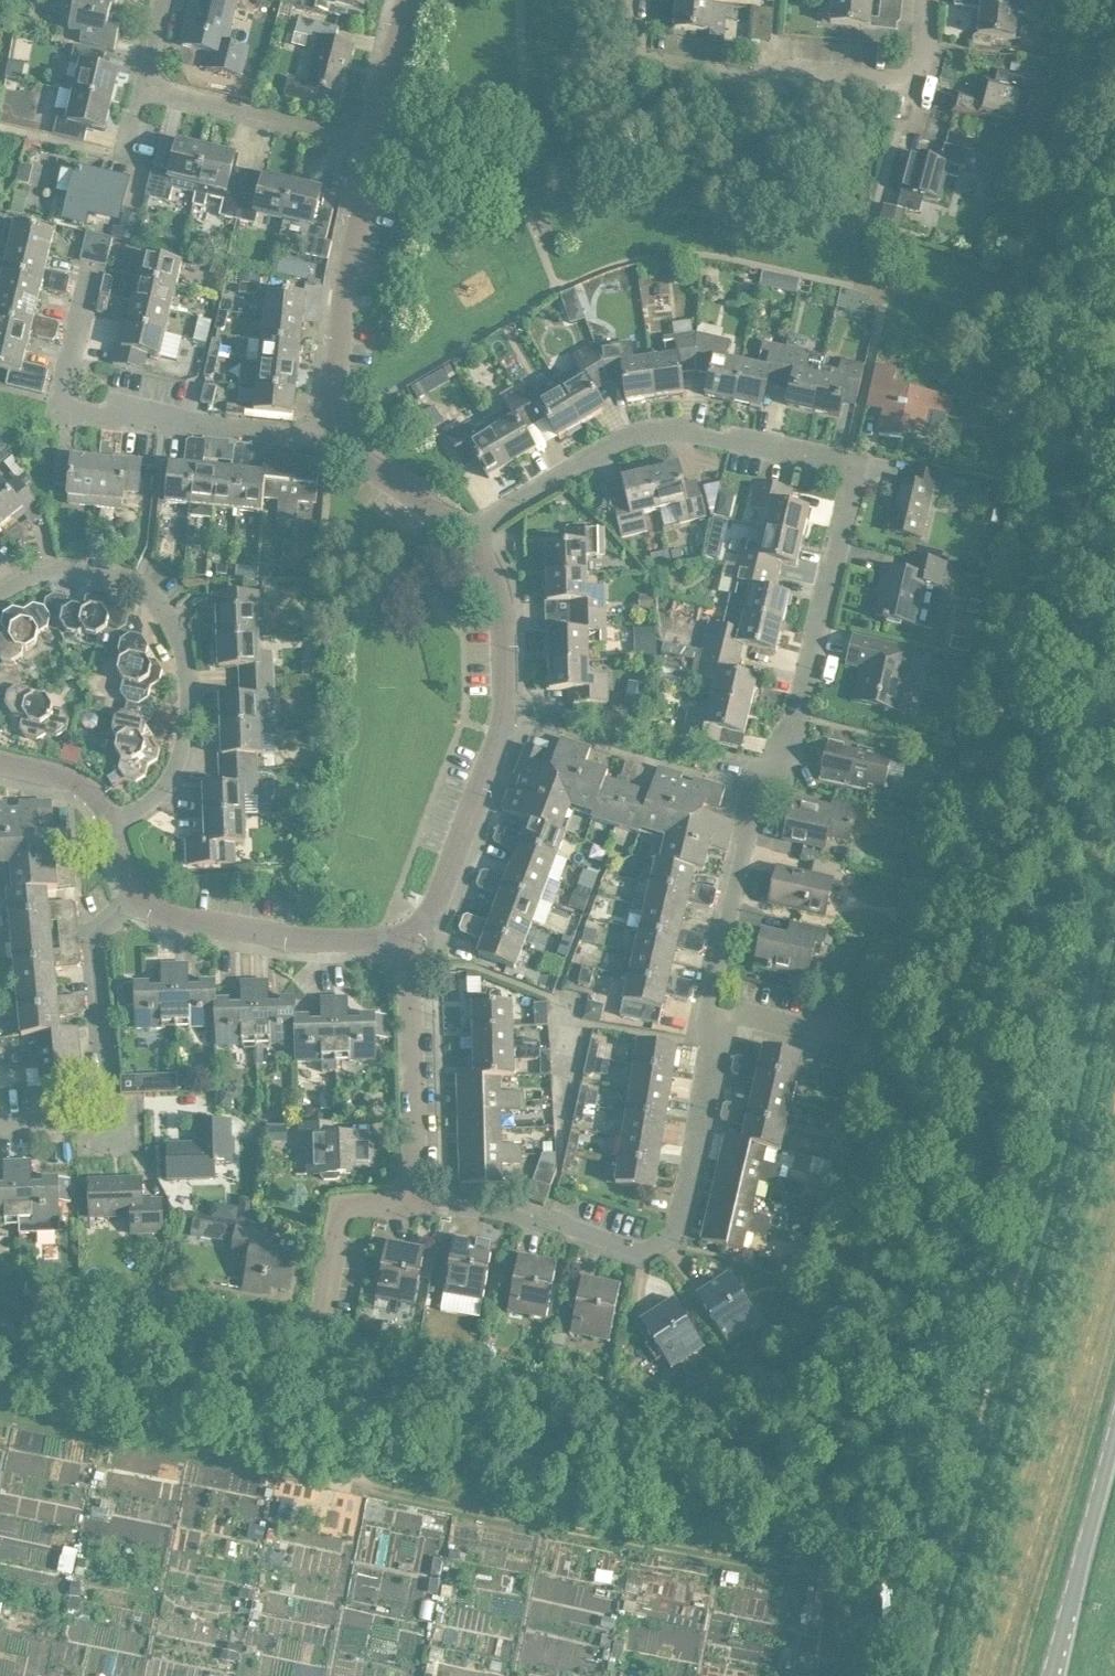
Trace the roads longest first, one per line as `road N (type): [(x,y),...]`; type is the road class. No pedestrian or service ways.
road 1 (residential): [(715,1012),(758,787),(853,456),(673,437),(601,447),(475,528)]
road 2 (residential): [(420,1203),(656,1243),(679,1230),(715,1012)]
road 3 (residential): [(0,592),(48,566),(110,571),(138,581),(165,608),(191,658),(182,761),(110,836)]
road 4 (residential): [(475,528),(504,619),(500,727),(433,907),(407,938)]
road 5 (residential): [(633,0),(626,56),(902,87),(921,0)]
road 6 (residential): [(332,448),(55,406),(89,269)]
road 7 (residential): [(0,1123),(102,1122),(92,926),(132,886)]
road 8 (residential): [(420,1203),(345,1206),(302,1402),(356,1411)]
road 9 (residential): [(370,145),(341,292),(332,448)]
road 10 (residential): [(407,938),(298,942),(166,914),(132,886)]
road 11 (primary): [(1114,1414),(1047,1675)]
road 12 (residential): [(407,938),(420,1203)]
road 13 (residential): [(370,145),(143,85)]
road 14 (residential): [(332,448),(475,528)]
road 15 (residential): [(406,0),(370,145)]
road 16 (residential): [(715,1012),(860,1043)]
road 17 (residential): [(110,836),(67,780),(0,760)]

